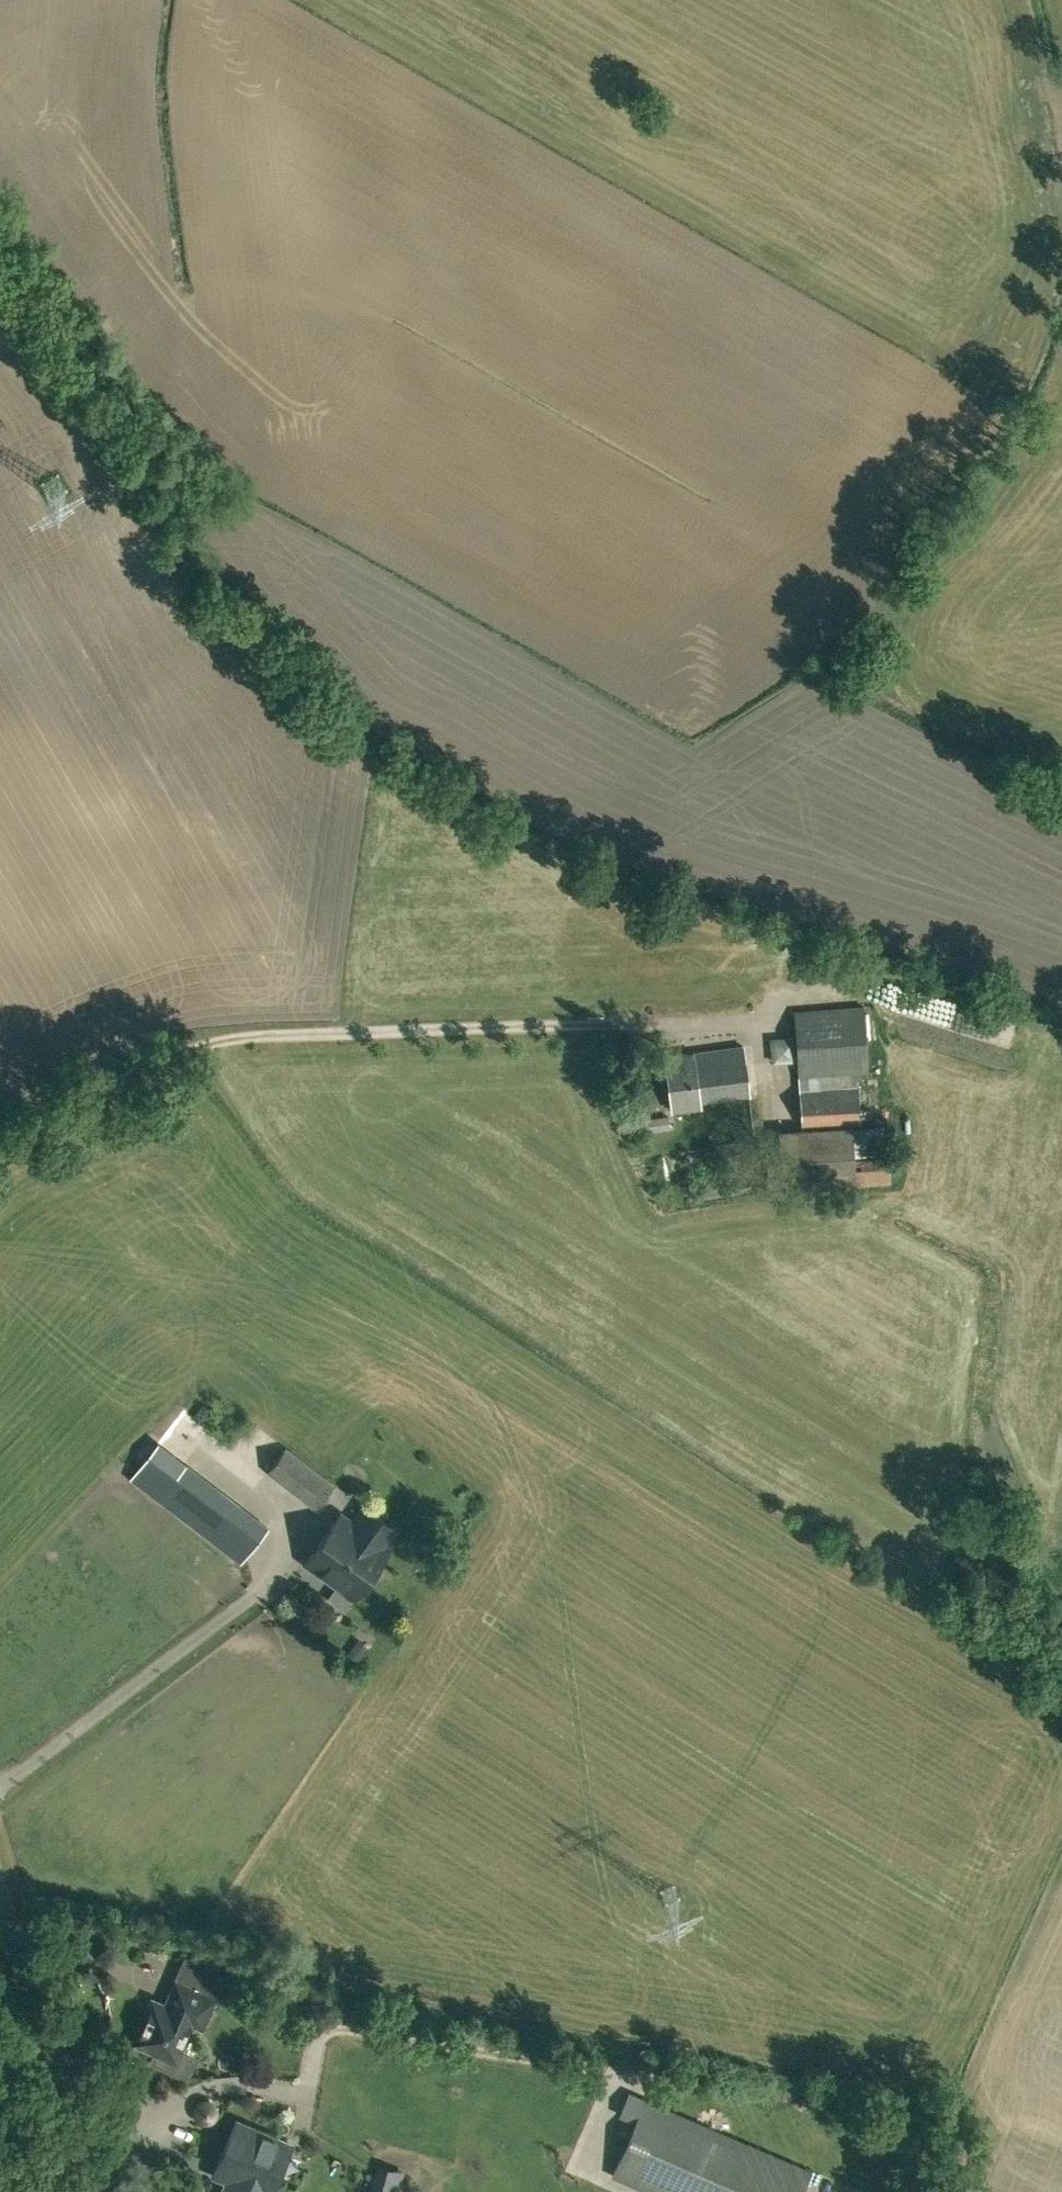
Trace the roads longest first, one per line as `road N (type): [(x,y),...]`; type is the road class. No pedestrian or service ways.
road 1 (unclassified): [(101,2191),(0,1881)]

